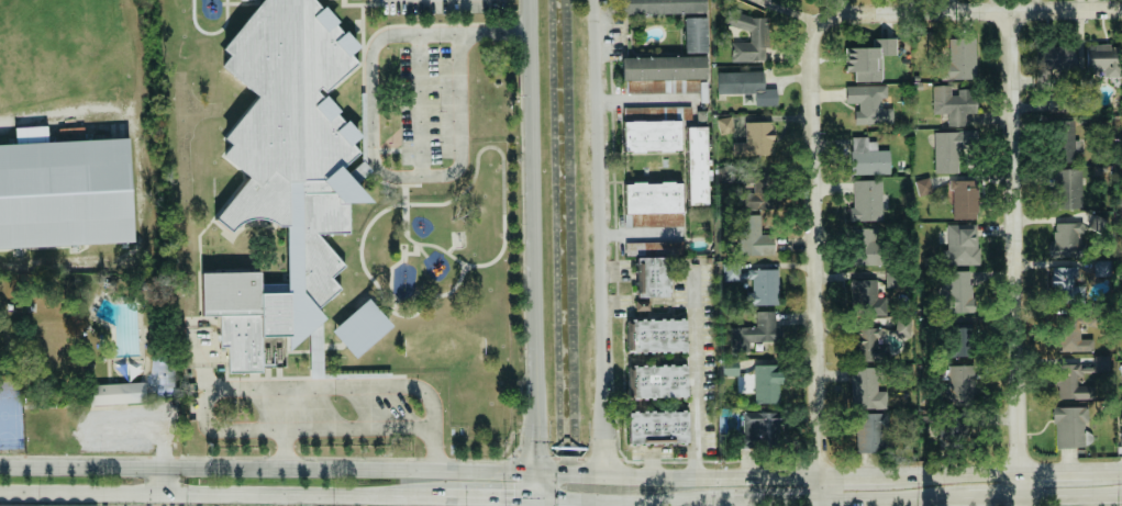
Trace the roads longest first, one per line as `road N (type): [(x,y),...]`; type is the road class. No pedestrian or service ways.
road 1 (secondary): [(535,472),(0,468)]
road 2 (residential): [(1019,505),(1019,15)]
road 3 (residential): [(604,475),(594,0)]
road 4 (tertiary): [(535,472),(527,0)]
road 5 (secondary): [(0,492),(444,497)]
road 6 (residential): [(820,505),(816,86)]
road 7 (secondary): [(819,477),(535,472)]
road 8 (residential): [(1019,15),(834,21),(819,38),(816,86)]
road 9 (secondary): [(535,498),(732,503)]
road 10 (secondary): [(820,502),(953,499)]

